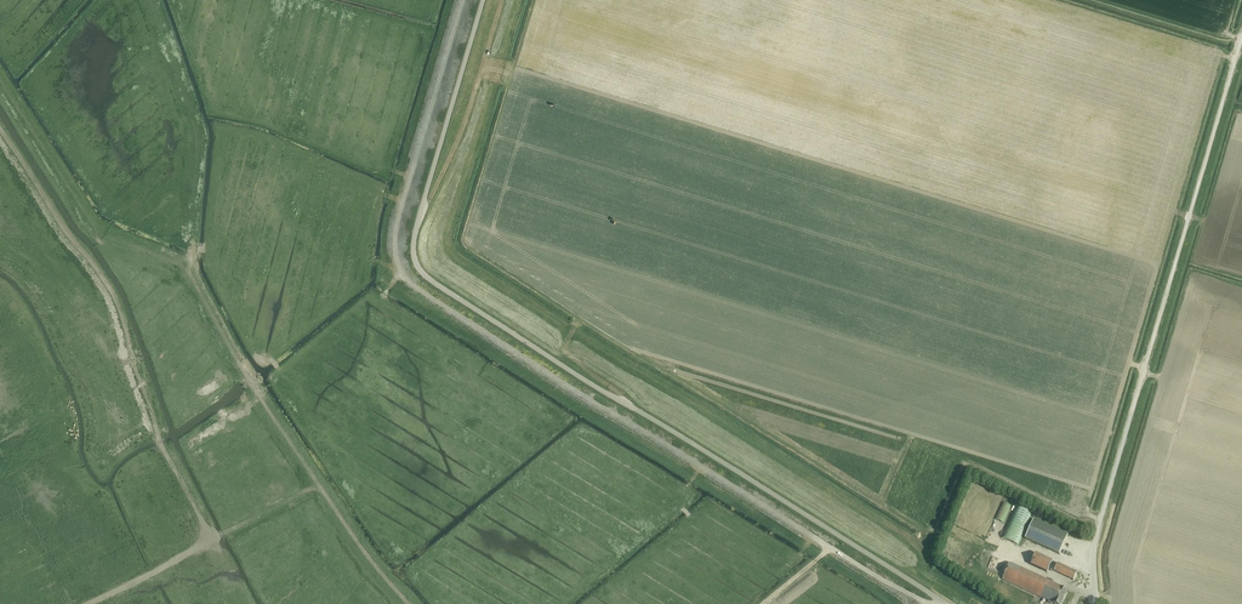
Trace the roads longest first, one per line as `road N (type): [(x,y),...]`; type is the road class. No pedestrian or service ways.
road 1 (tertiary): [(946,603),(419,269),(417,224),(483,0)]
road 2 (unclassified): [(1094,603),(1100,519),(1241,34)]
road 3 (track): [(462,0),(399,210)]
road 4 (track): [(765,603),(831,549),(933,603)]

